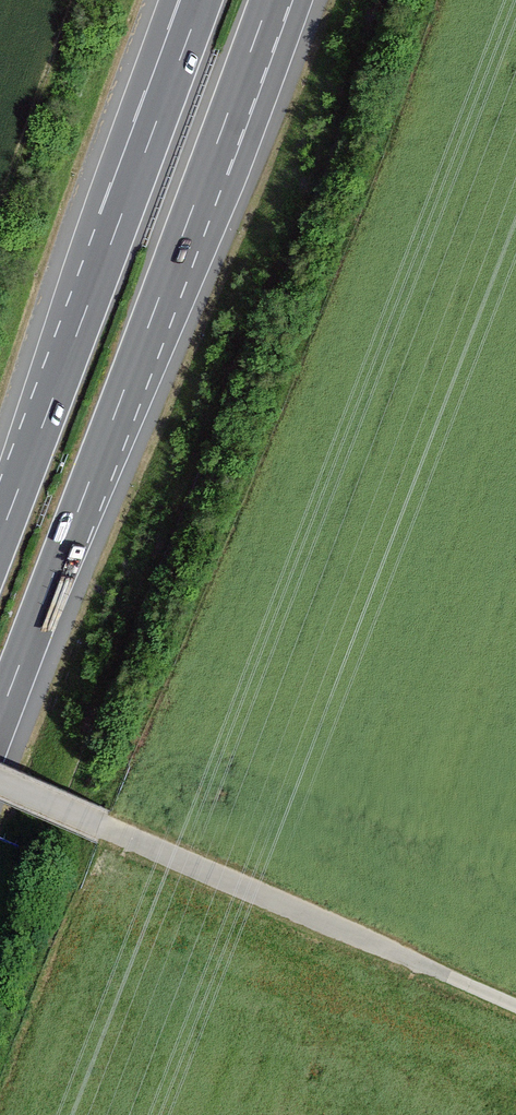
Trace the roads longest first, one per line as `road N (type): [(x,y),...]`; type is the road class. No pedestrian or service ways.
road 1 (motorway): [(0,715),(269,0)]
road 2 (motorway): [(201,0),(0,537)]
road 3 (track): [(515,1007),(0,782)]

